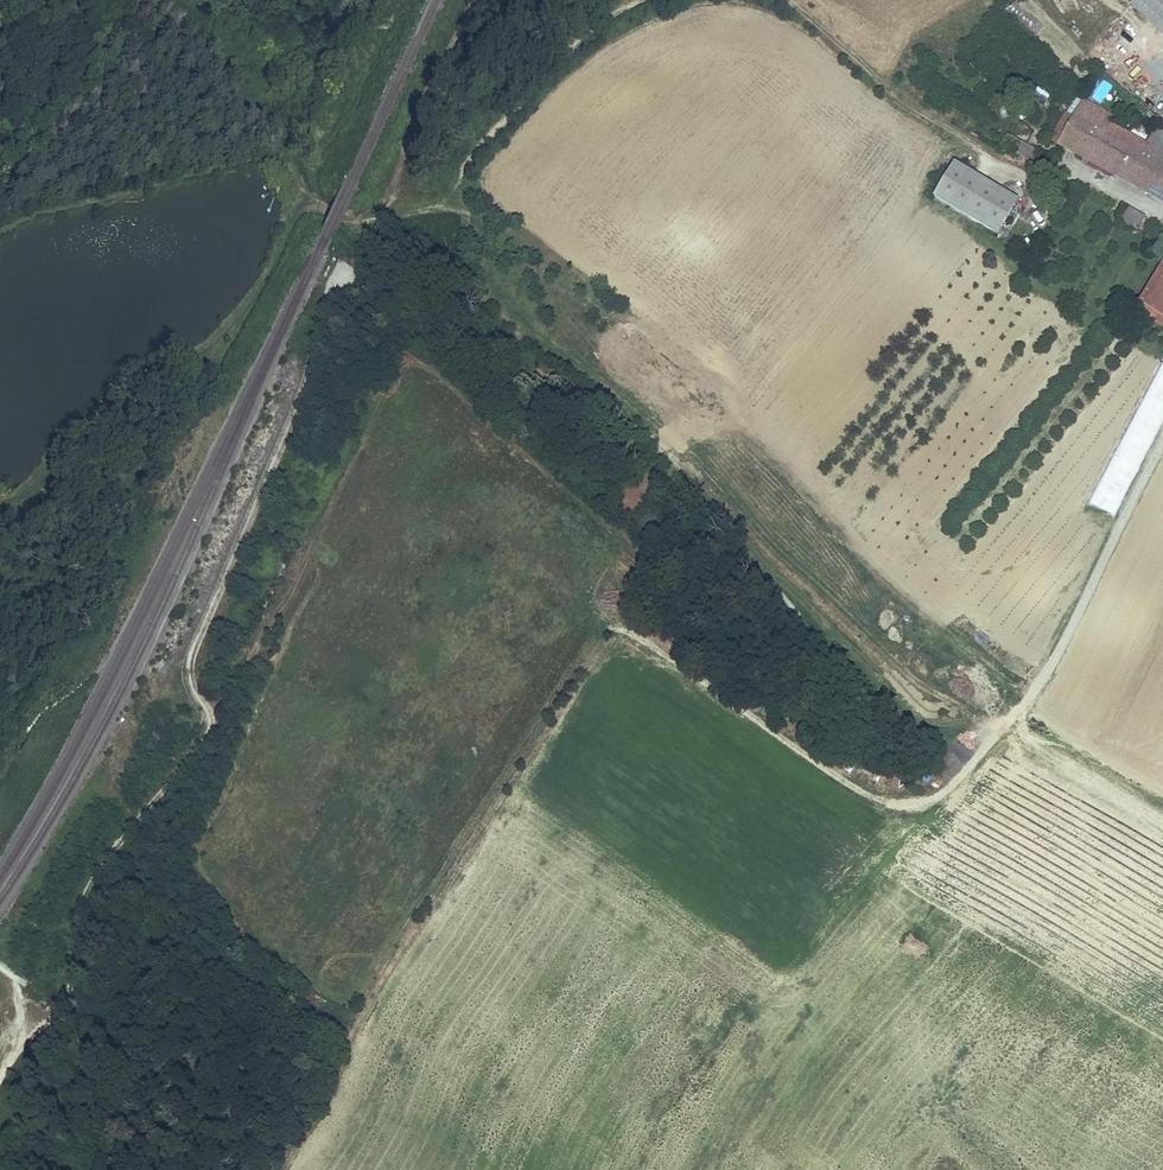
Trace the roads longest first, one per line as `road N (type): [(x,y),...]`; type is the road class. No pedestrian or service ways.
road 1 (track): [(384,214),(459,212),(476,226),(487,277),(527,325),(662,427),(884,656),(998,733),(927,722),(763,559)]
road 2 (track): [(0,1082),(65,1000),(74,925),(101,865),(210,727),(193,654),(299,408),(336,280)]
road 3 (track): [(621,632),(882,804),(910,810),(931,804),(1058,660),(1162,447)]
road 4 (track): [(646,0),(592,37),(455,174),(384,214),(351,219),(323,209),(277,165),(259,159),(0,225)]
road 5 (track): [(997,159),(905,102),(789,0)]

